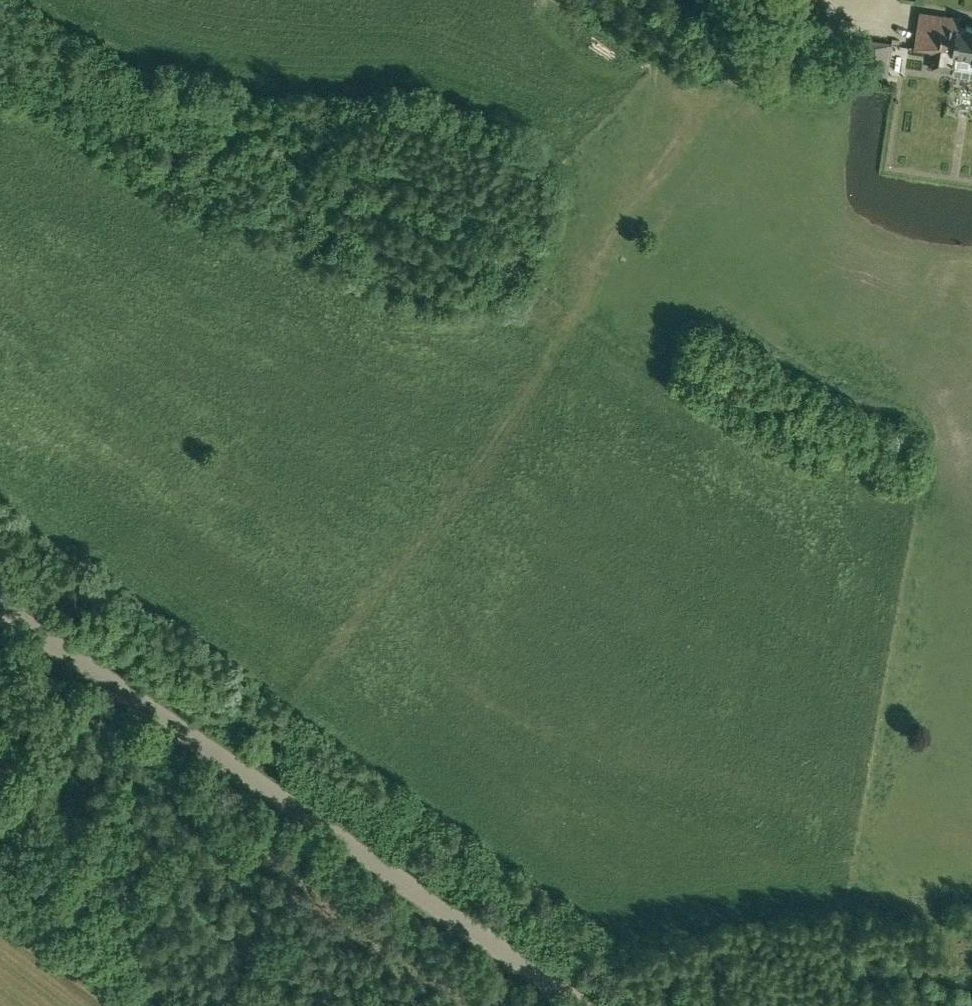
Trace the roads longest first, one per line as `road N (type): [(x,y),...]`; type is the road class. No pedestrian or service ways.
road 1 (unclassified): [(586,1005),(0,604)]

